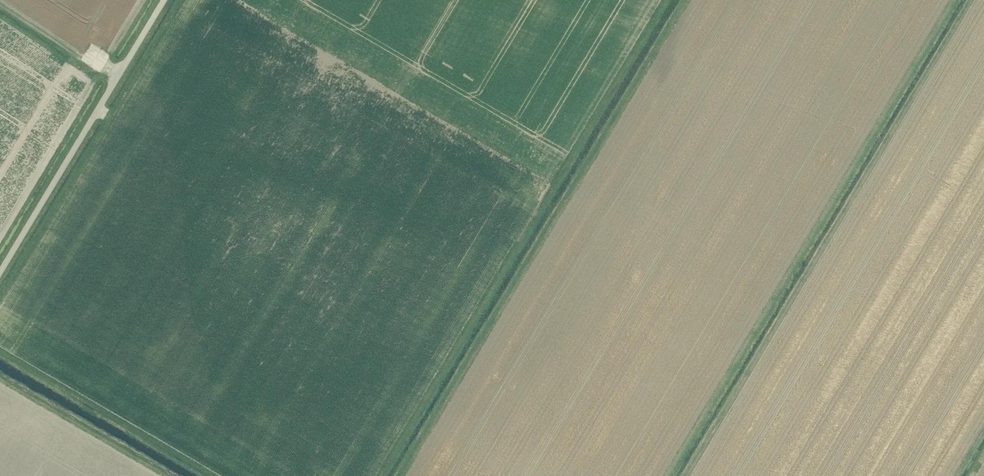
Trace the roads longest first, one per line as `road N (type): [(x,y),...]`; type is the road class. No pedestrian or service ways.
road 1 (unclassified): [(0,275),(165,0)]

